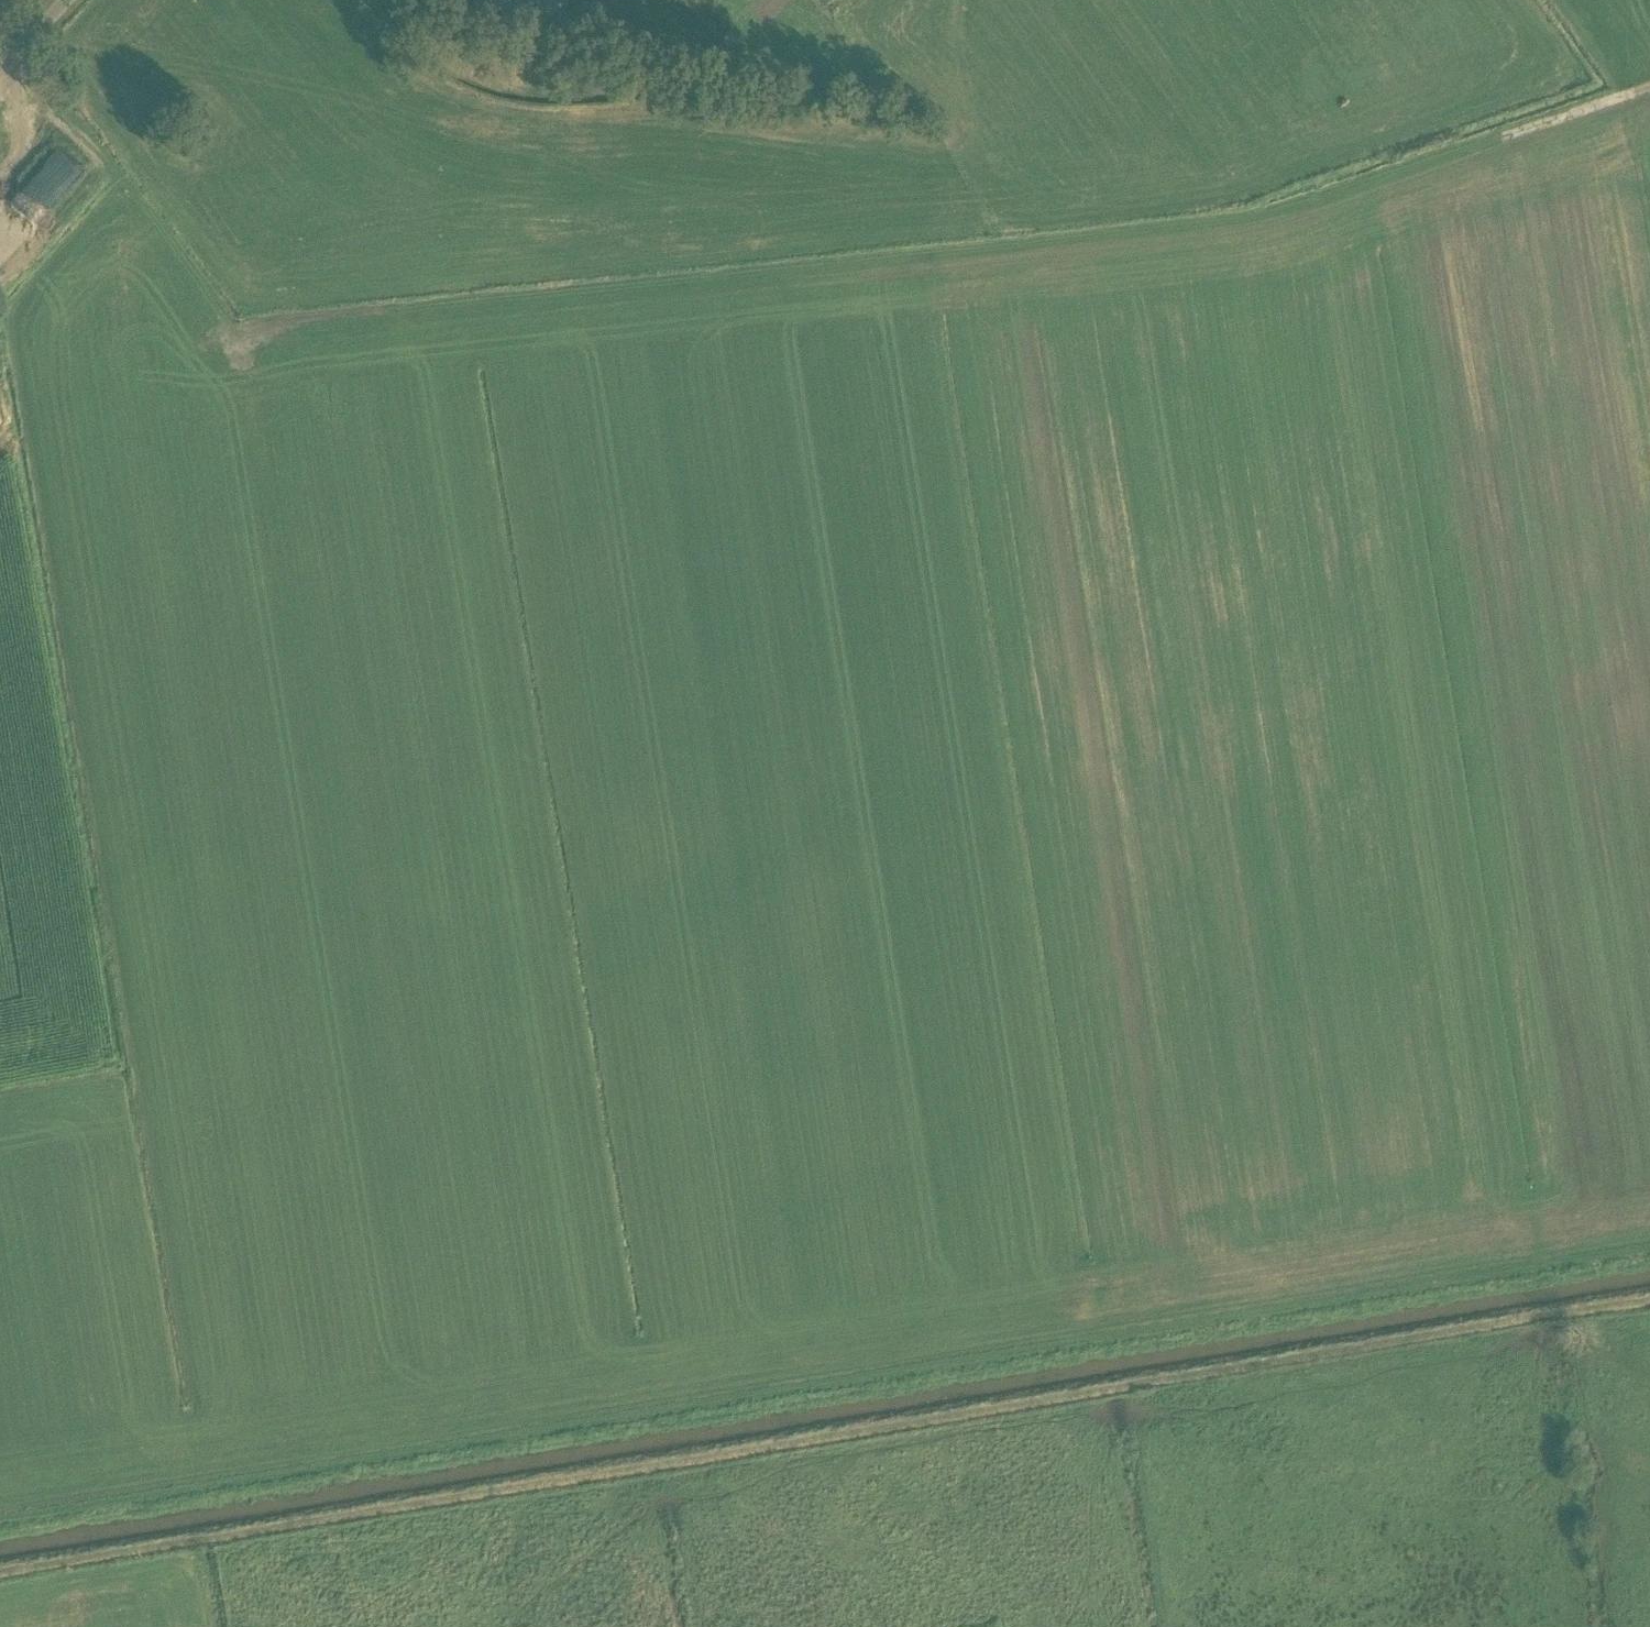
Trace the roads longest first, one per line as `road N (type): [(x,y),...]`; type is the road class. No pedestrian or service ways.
road 1 (track): [(0,1522),(654,1423),(1649,1255)]
road 2 (track): [(1649,84),(1288,212)]
road 3 (unclassified): [(1,97),(88,0)]

